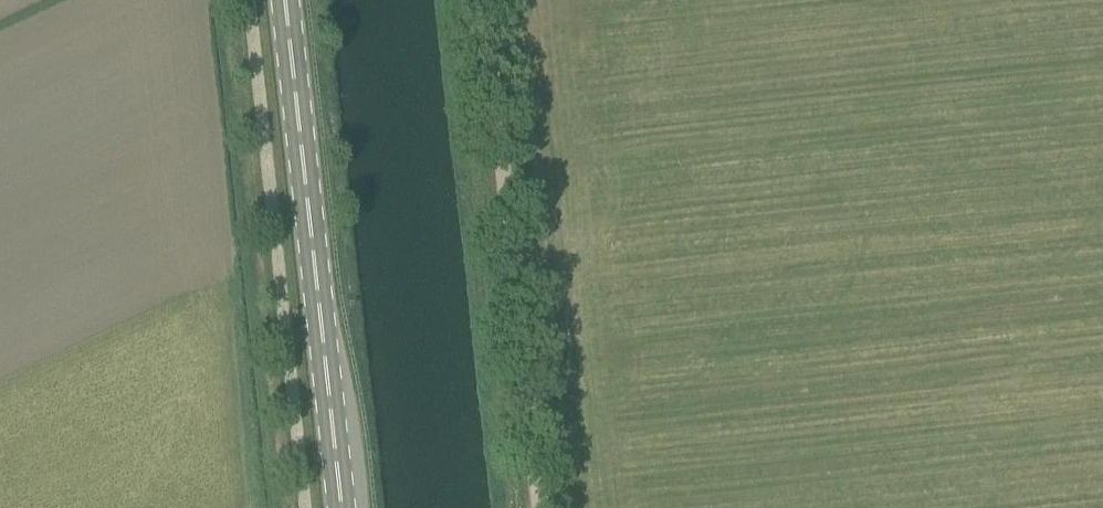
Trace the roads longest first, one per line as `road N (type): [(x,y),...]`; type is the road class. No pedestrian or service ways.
road 1 (track): [(534,507),(481,0)]
road 2 (primary): [(343,507),(293,0)]

